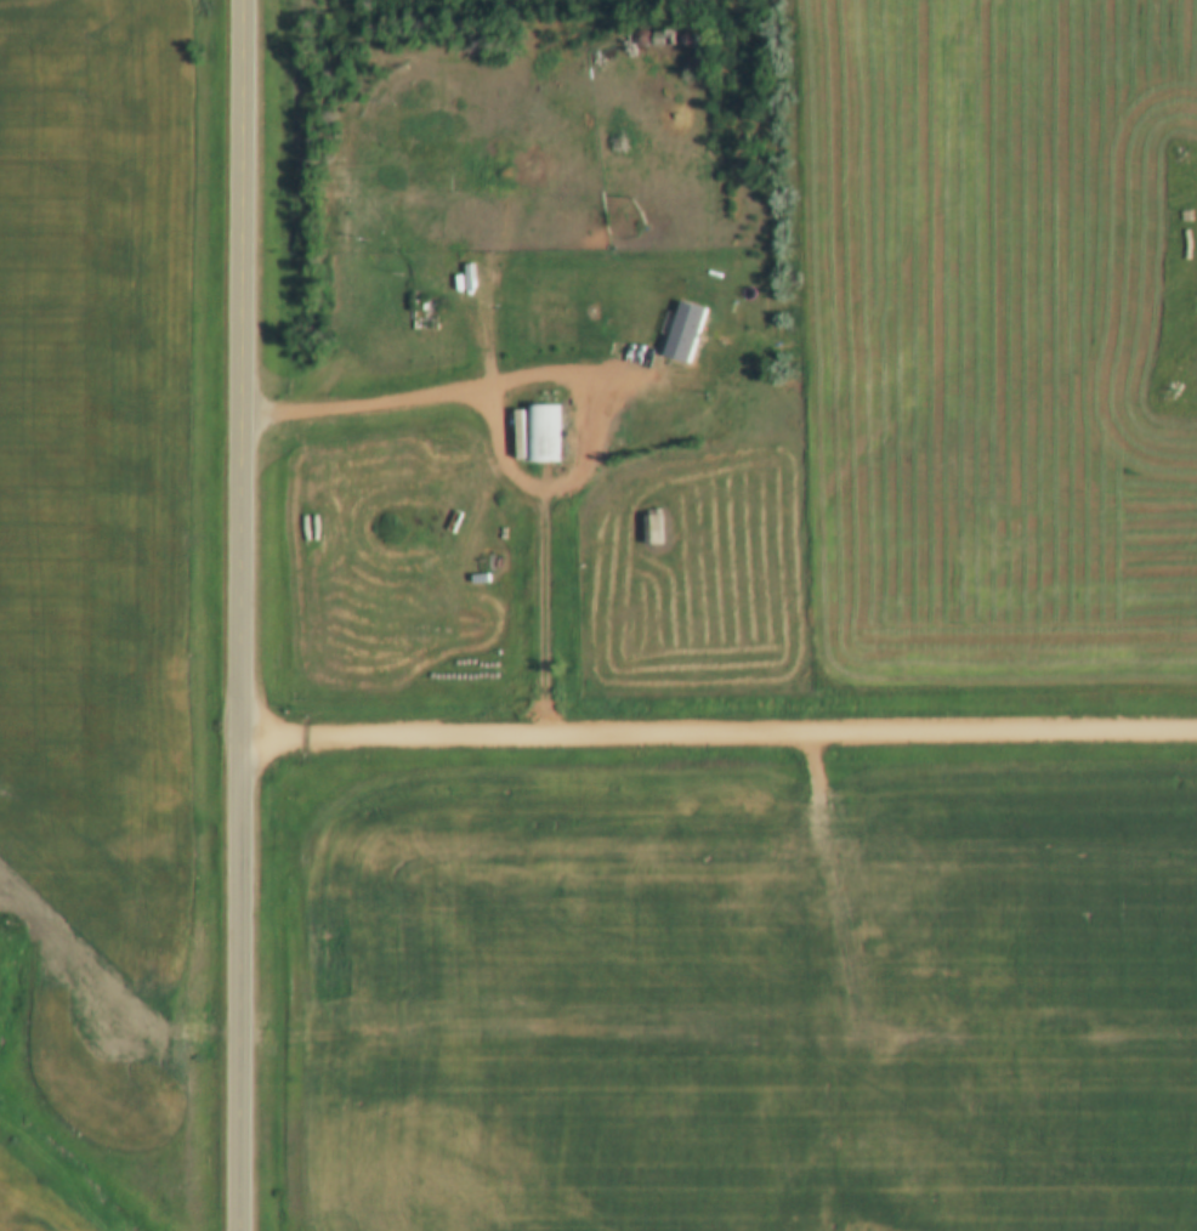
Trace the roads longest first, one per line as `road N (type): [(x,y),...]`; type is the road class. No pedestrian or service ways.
road 1 (tertiary): [(247,0),(240,1230)]

